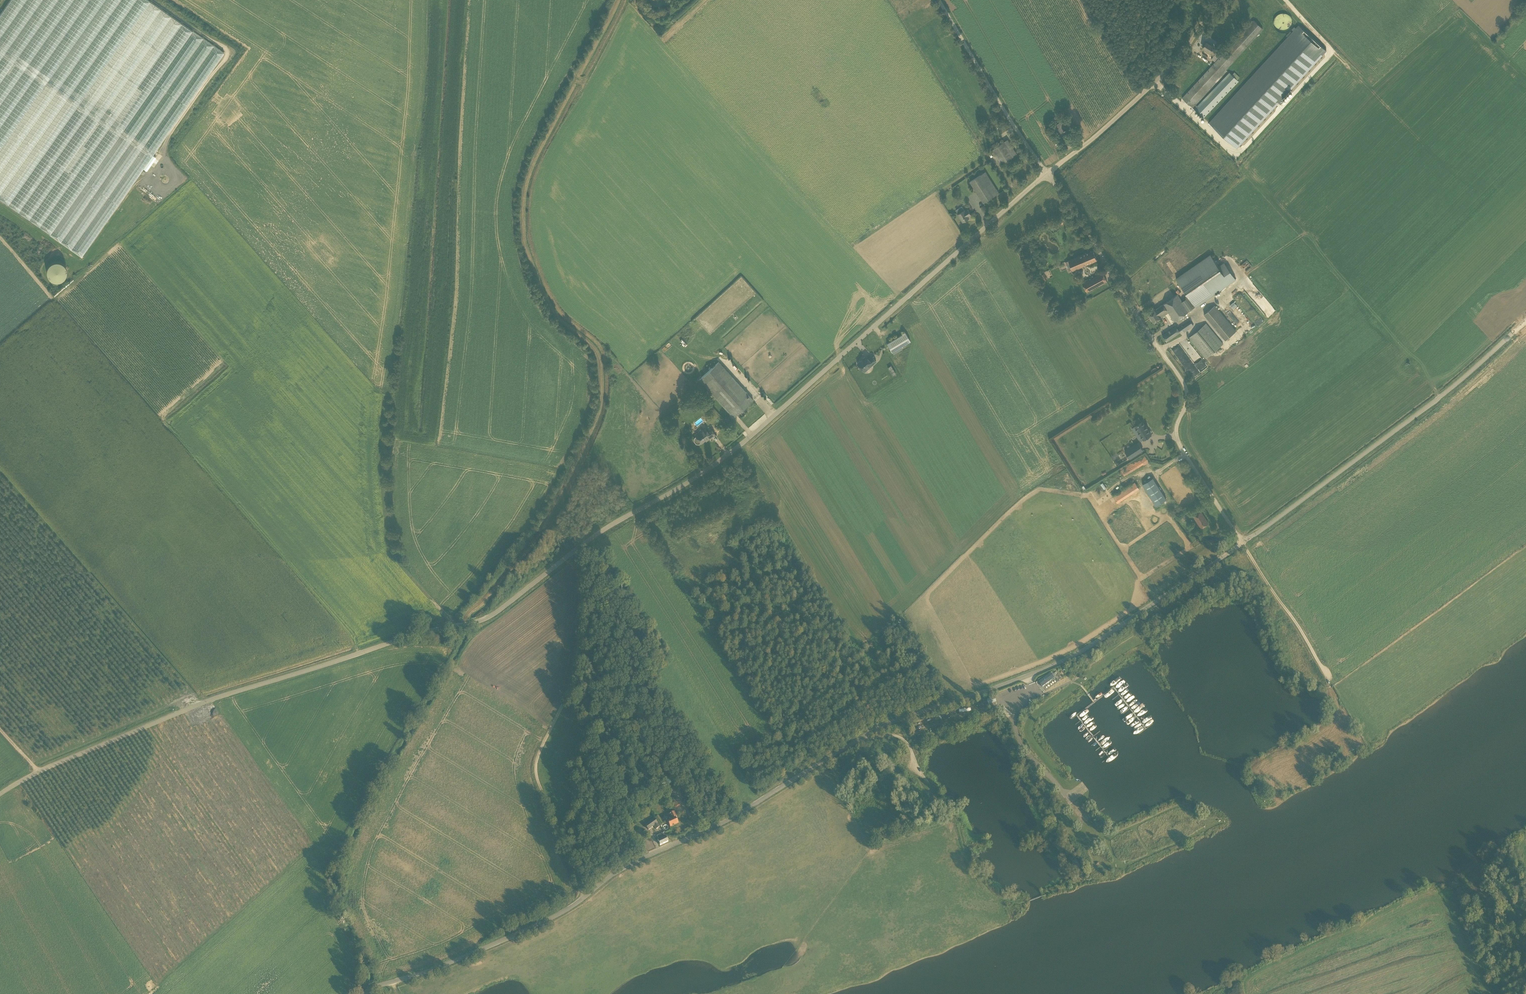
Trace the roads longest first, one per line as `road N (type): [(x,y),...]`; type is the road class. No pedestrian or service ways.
road 1 (unclassified): [(0,793),(212,699),(496,613),(606,528),(741,444),(1047,174)]
road 2 (unclassified): [(365,993),(551,919),(637,861),(738,815),(899,719),(1077,654),(1243,544)]
road 3 (track): [(455,625),(539,531),(601,399),(599,357),(551,308),(526,244),(530,171),(575,80)]
road 4 (unclassified): [(1243,544),(1180,445),(1182,381),(1047,174)]
road 5 (track): [(588,895),(535,772),(581,661),(581,546)]
road 6 (unclassified): [(1243,544),(1433,402),(1525,320)]
road 7 (track): [(455,625),(389,544),(380,461),(385,399)]
road 8 (unclassified): [(1047,174),(1155,82),(1217,0)]
road 9 (unclassified): [(1047,174),(938,0)]
road 10 (track): [(1243,544),(1329,680)]

